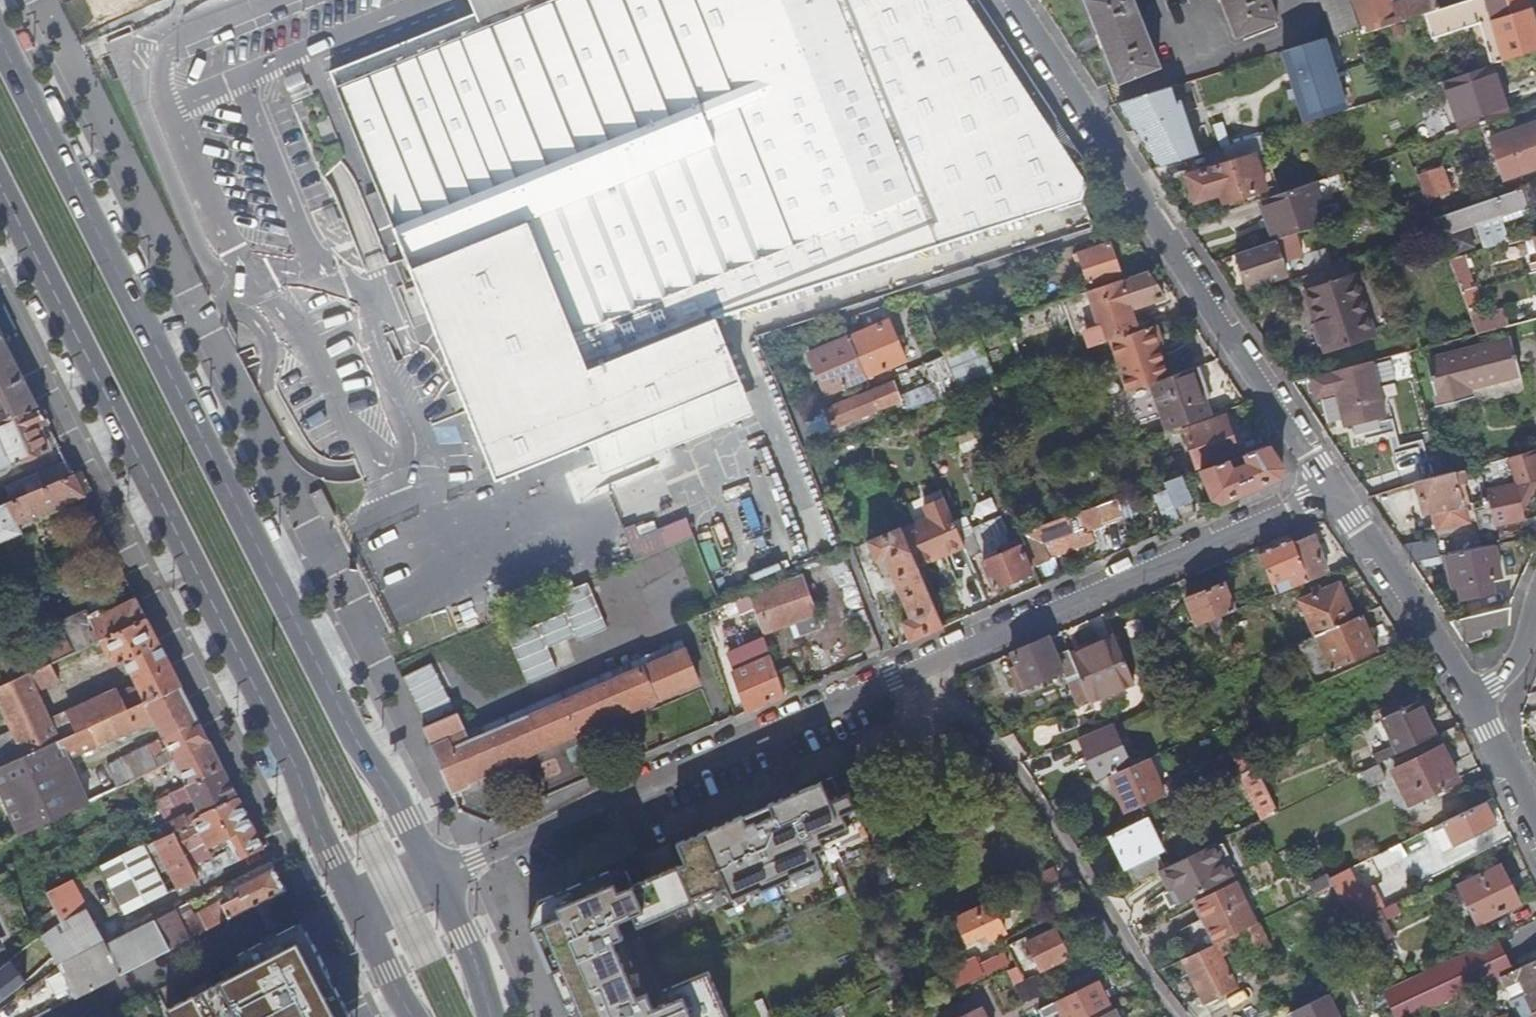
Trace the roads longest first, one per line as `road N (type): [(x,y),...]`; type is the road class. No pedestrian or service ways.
road 1 (residential): [(1330,486),(438,883)]
road 2 (primary): [(438,883),(403,810),(357,741),(0,41)]
road 3 (primary): [(0,185),(295,767),(360,919)]
road 4 (residential): [(1150,213),(1330,486)]
road 5 (residential): [(853,313),(1150,213)]
road 6 (residential): [(1330,486),(1479,702)]
road 7 (residential): [(1006,0),(1150,213)]
road 8 (primary): [(492,1016),(438,883)]
road 9 (residential): [(1479,702),(1535,827)]

